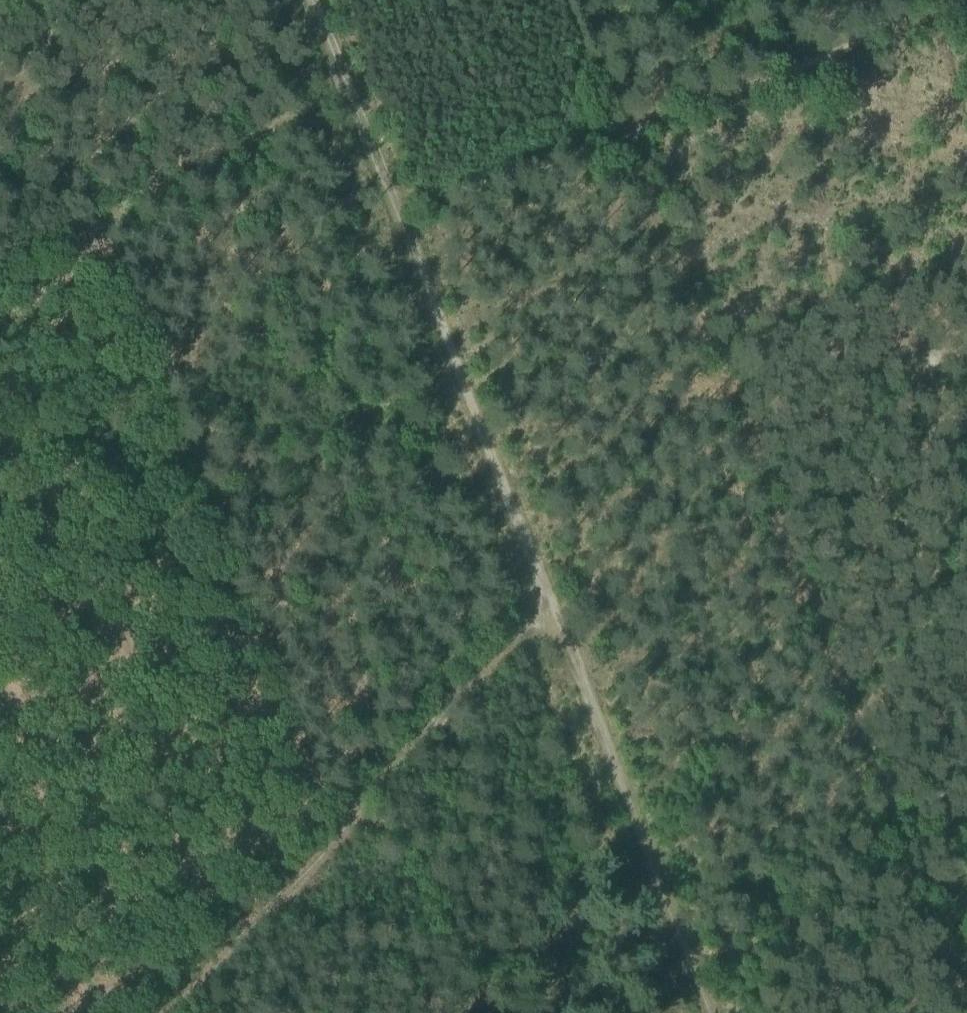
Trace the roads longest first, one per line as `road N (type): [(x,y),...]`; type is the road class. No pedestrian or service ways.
road 1 (track): [(723,1012),(390,191)]
road 2 (track): [(390,191),(312,0)]

